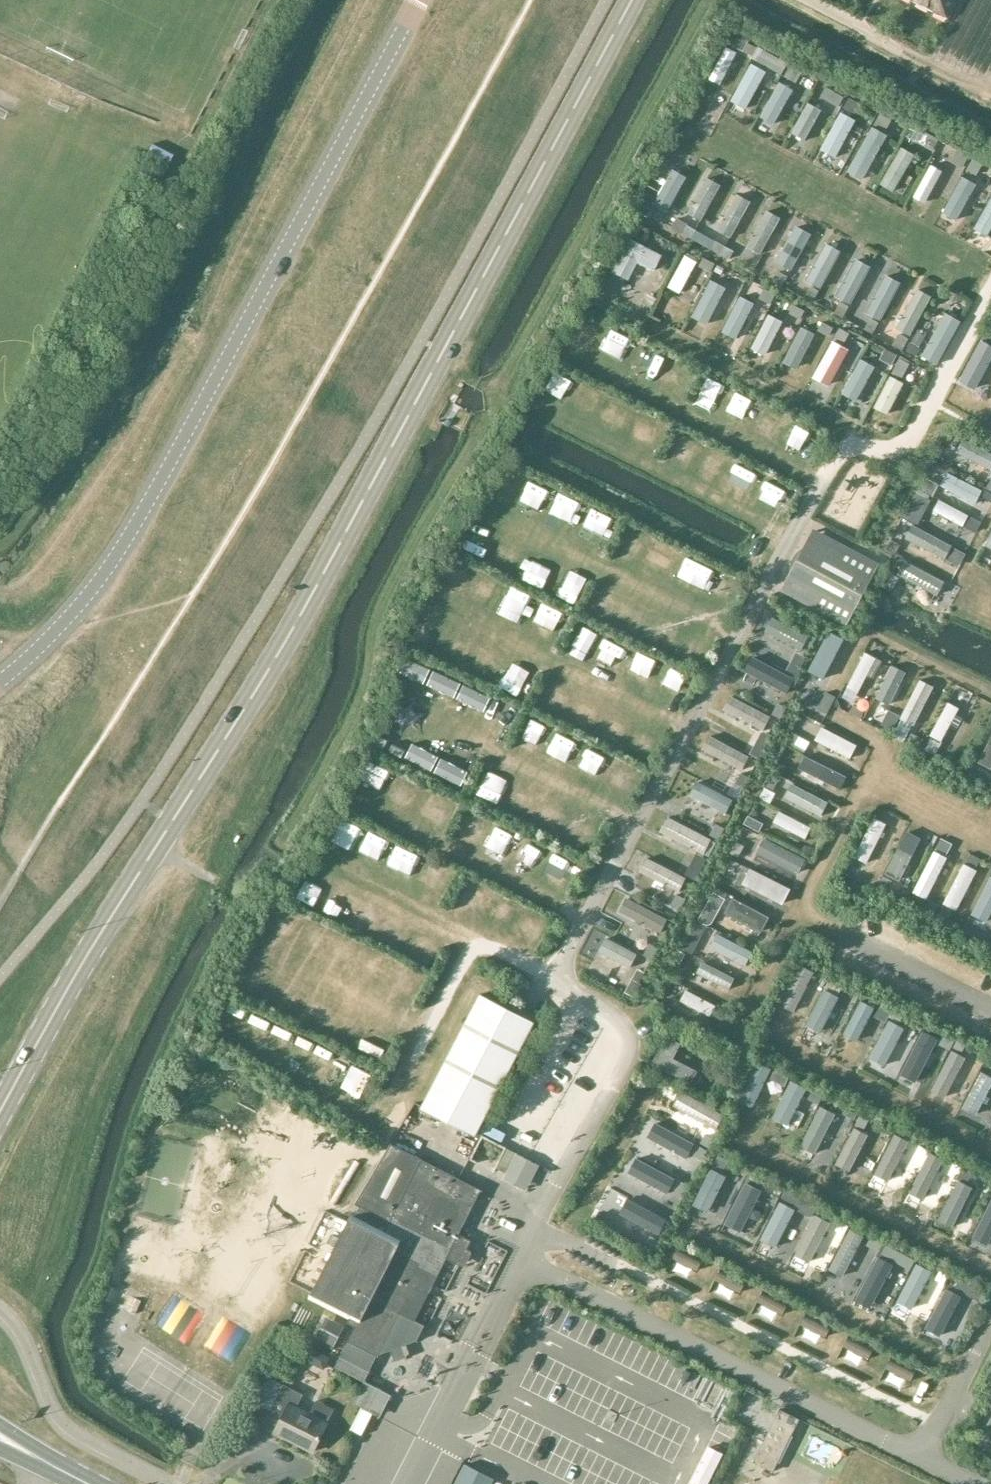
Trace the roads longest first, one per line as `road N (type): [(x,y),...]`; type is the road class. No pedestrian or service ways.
road 1 (secondary): [(0,1112),(97,940),(295,625),(632,0)]
road 2 (tertiary): [(0,682),(66,619),(117,551),(418,0)]

